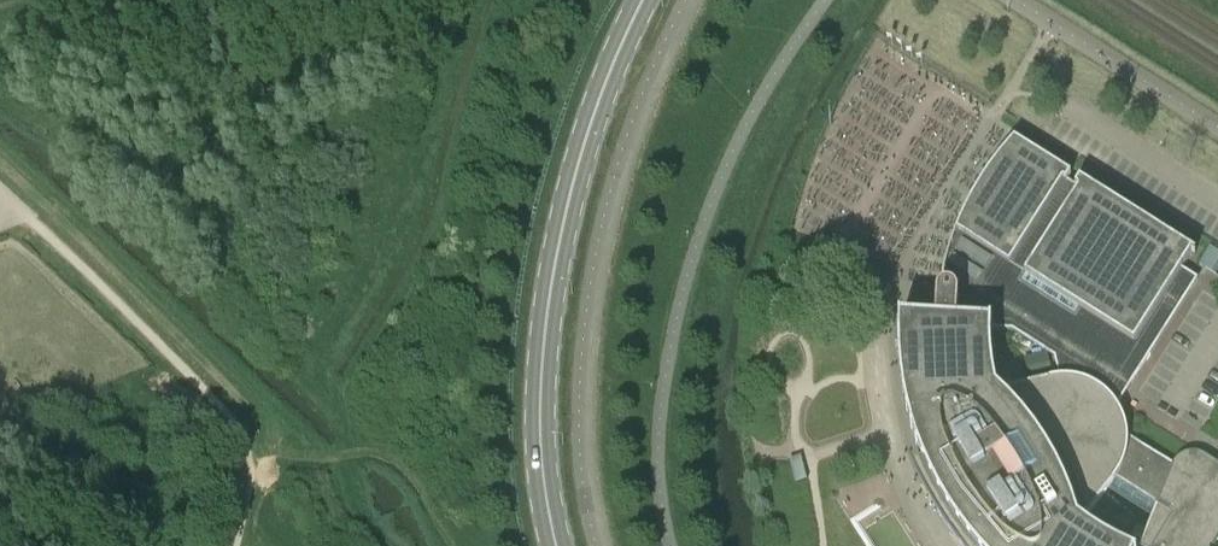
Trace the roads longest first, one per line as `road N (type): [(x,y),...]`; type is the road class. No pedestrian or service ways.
road 1 (tertiary): [(557,545),(540,419),(553,268),(579,159),(643,0)]
road 2 (unclassified): [(1217,127),(1019,0)]

